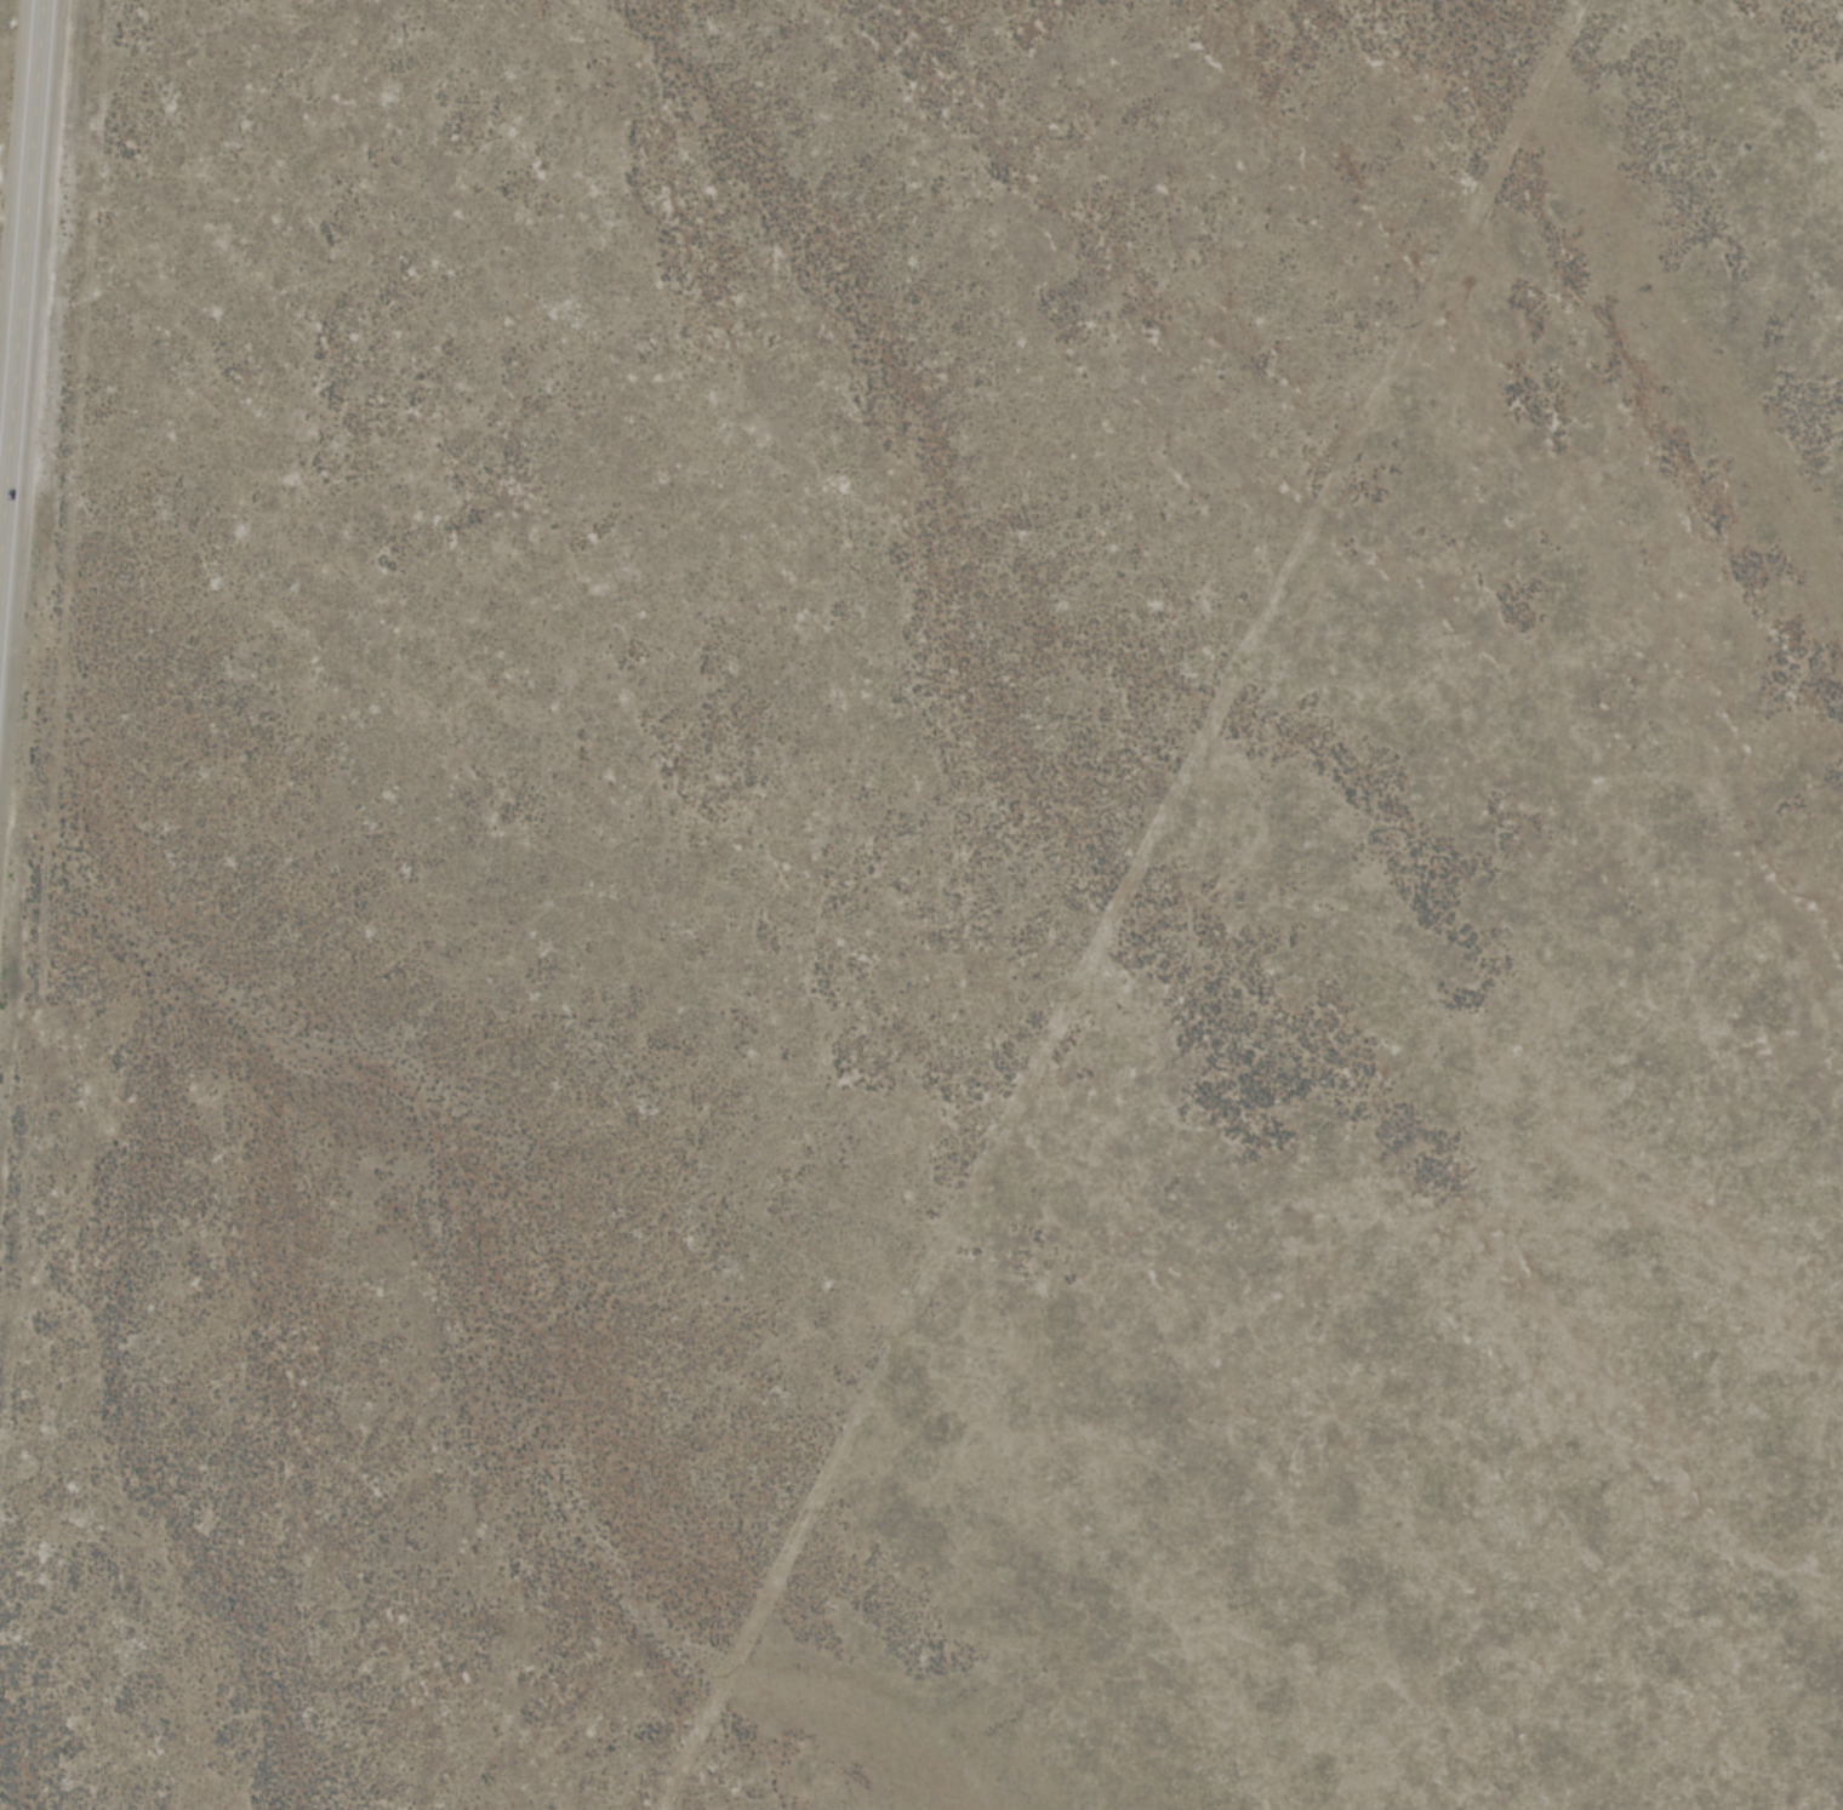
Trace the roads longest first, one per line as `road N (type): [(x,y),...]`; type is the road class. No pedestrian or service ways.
road 1 (trunk): [(0,489),(37,0)]

